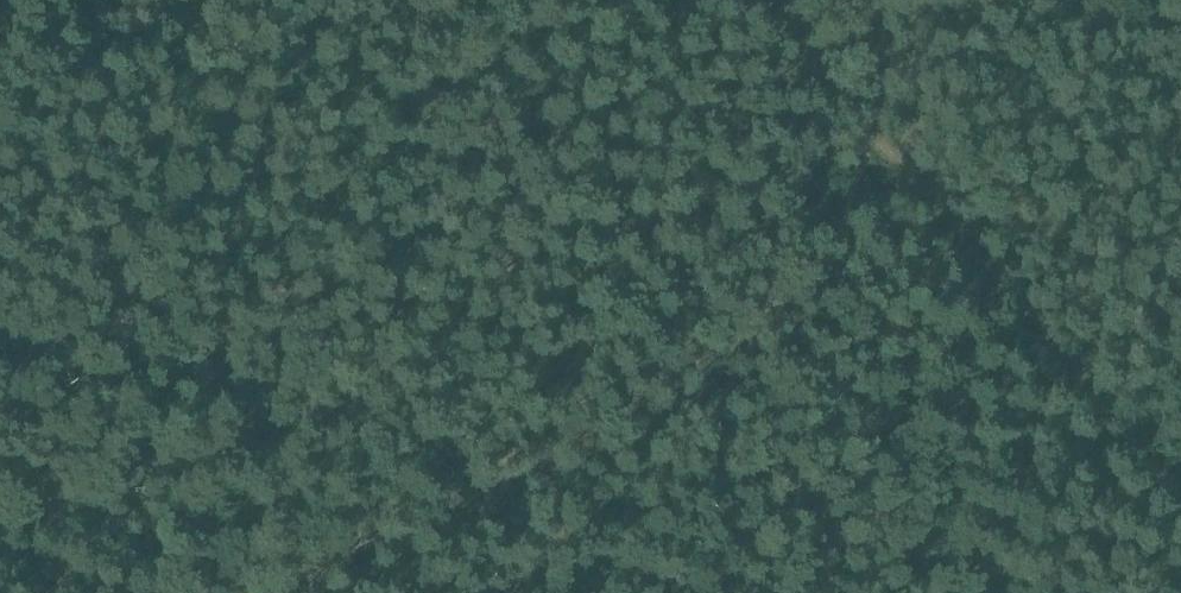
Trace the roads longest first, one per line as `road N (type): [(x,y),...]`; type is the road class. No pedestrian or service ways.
road 1 (track): [(937,206),(770,0)]

